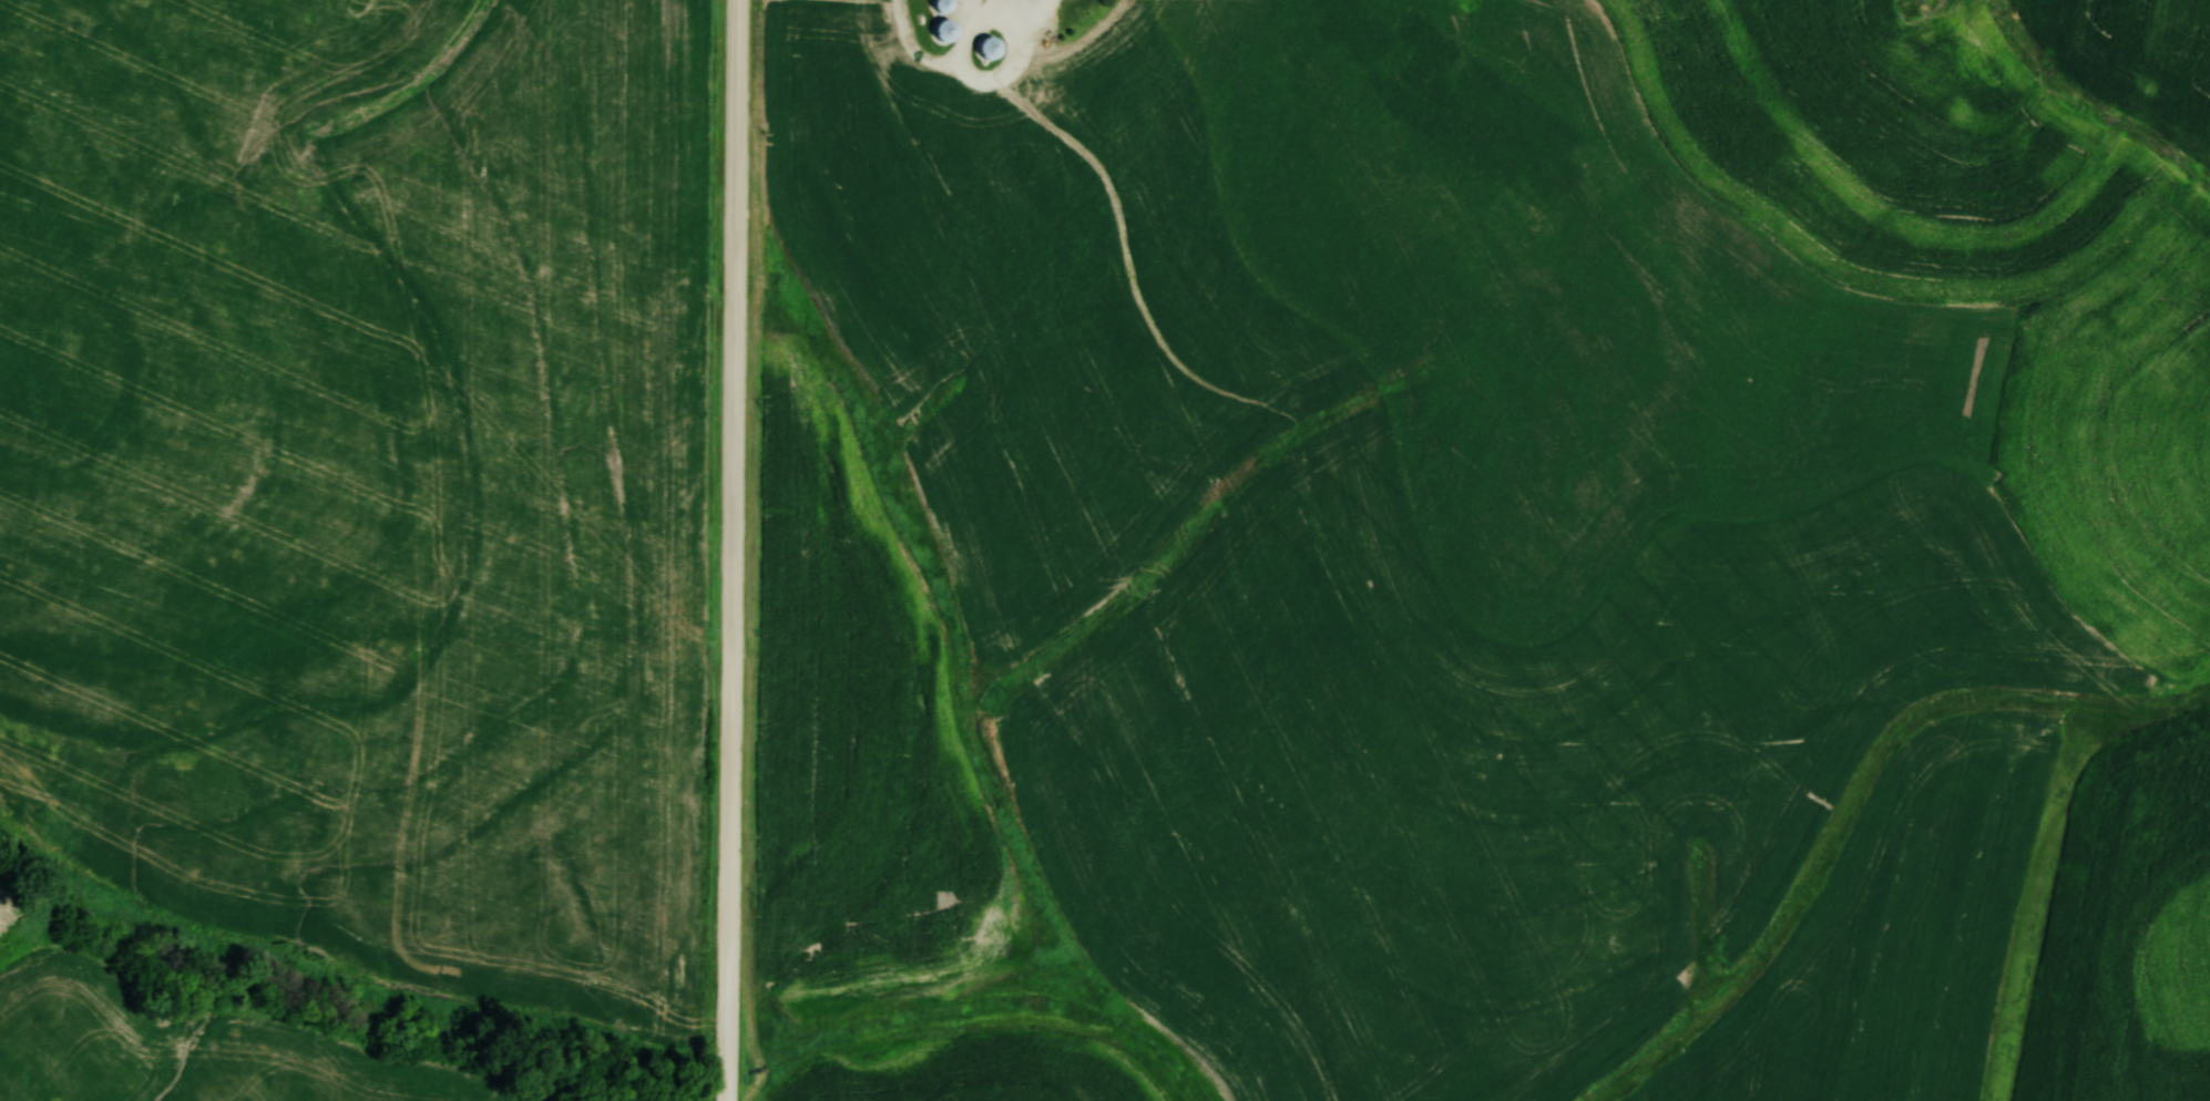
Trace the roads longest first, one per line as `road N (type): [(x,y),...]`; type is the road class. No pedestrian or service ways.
road 1 (residential): [(728,1100),(742,0)]

